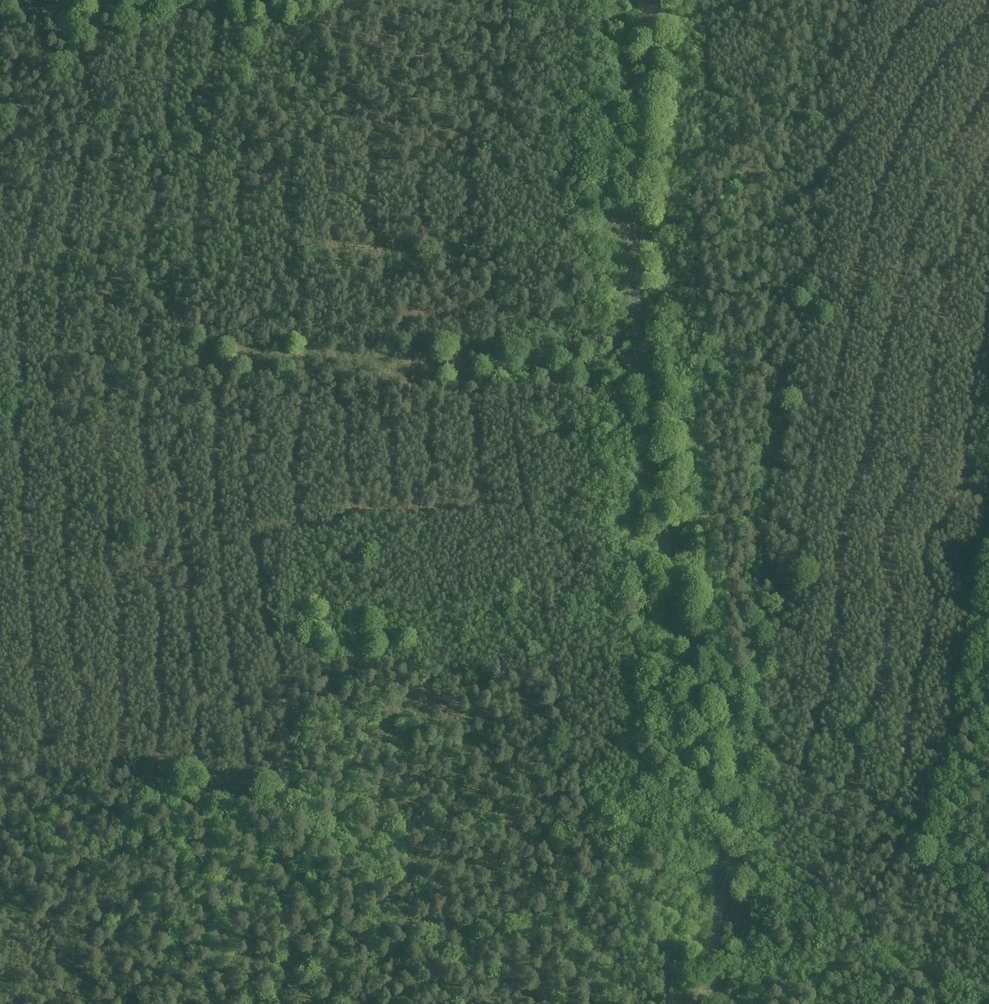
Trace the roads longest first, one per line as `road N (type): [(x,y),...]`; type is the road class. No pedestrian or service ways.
road 1 (tertiary): [(707,1003),(724,859),(661,480),(642,292),(656,0)]
road 2 (track): [(958,994),(724,859)]

